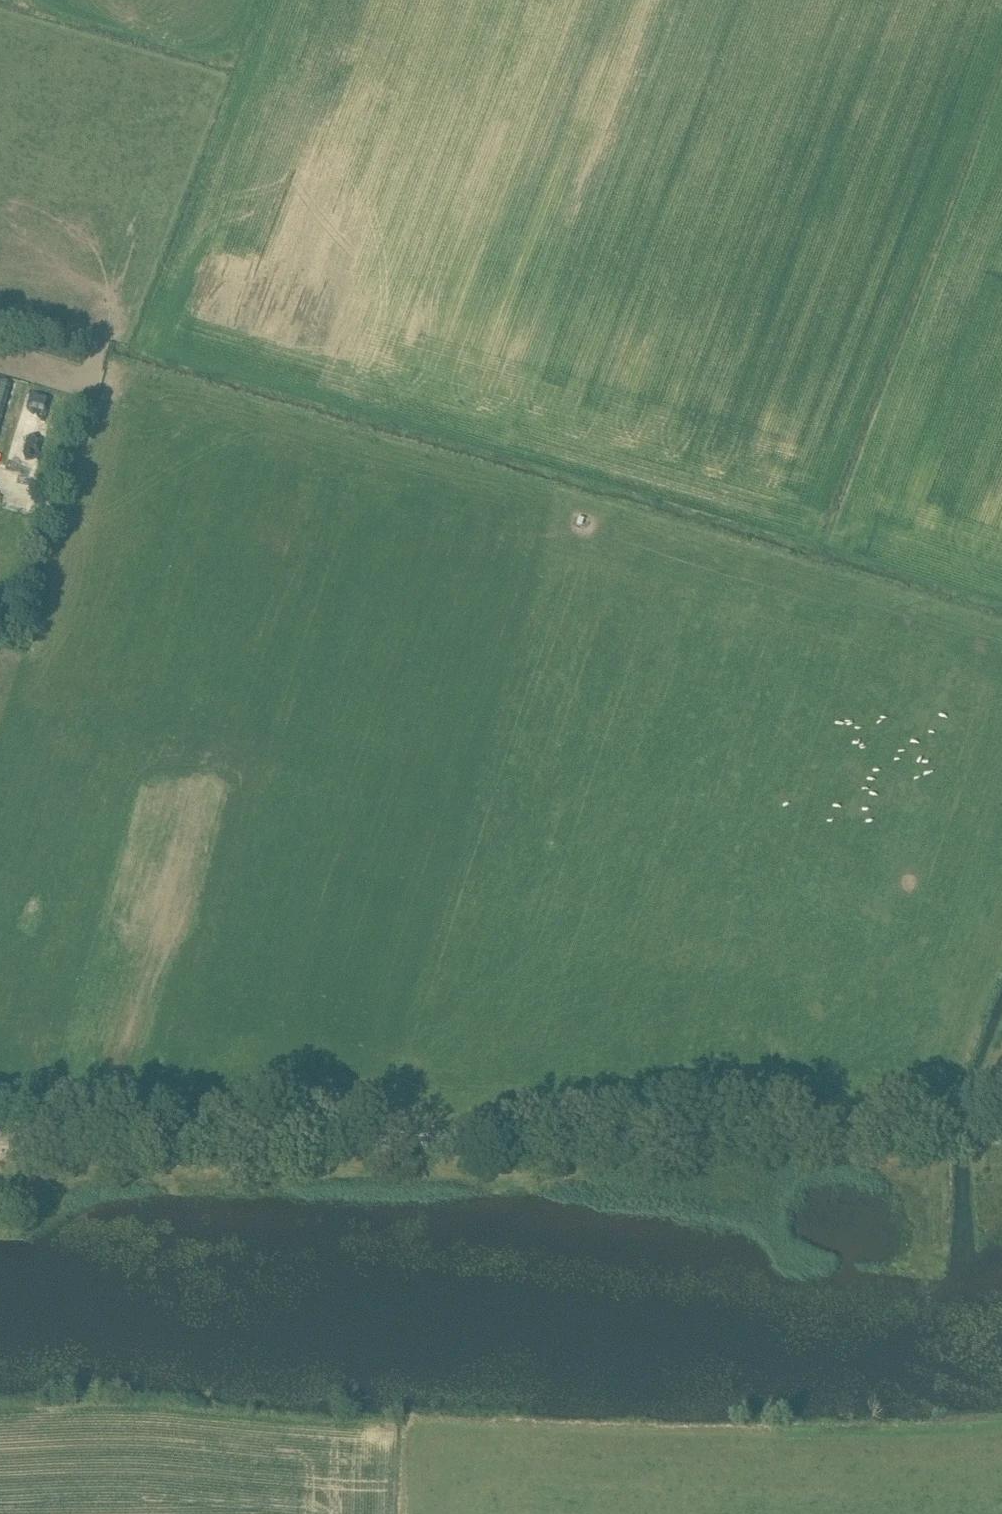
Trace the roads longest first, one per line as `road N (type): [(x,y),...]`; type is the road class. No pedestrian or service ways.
road 1 (tertiary): [(1001,1129),(0,1131)]

